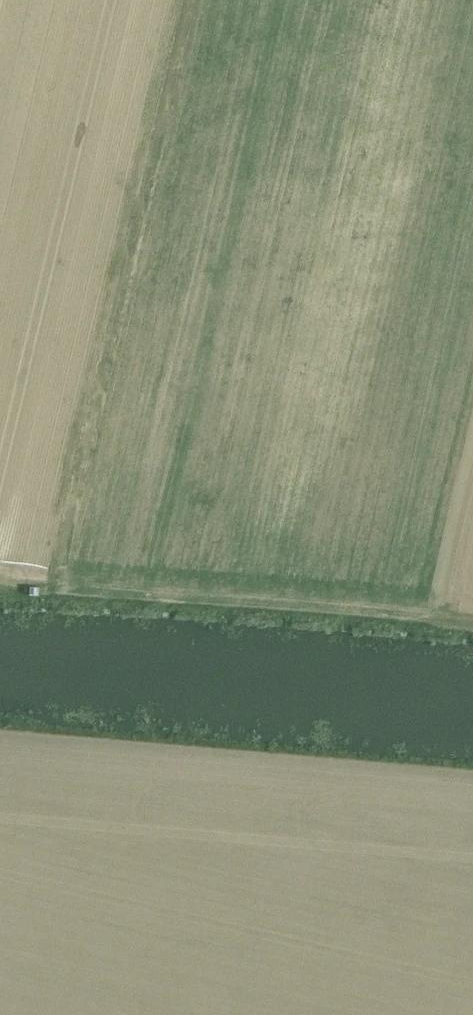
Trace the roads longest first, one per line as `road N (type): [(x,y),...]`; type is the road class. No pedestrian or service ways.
road 1 (track): [(472,772),(0,731)]

